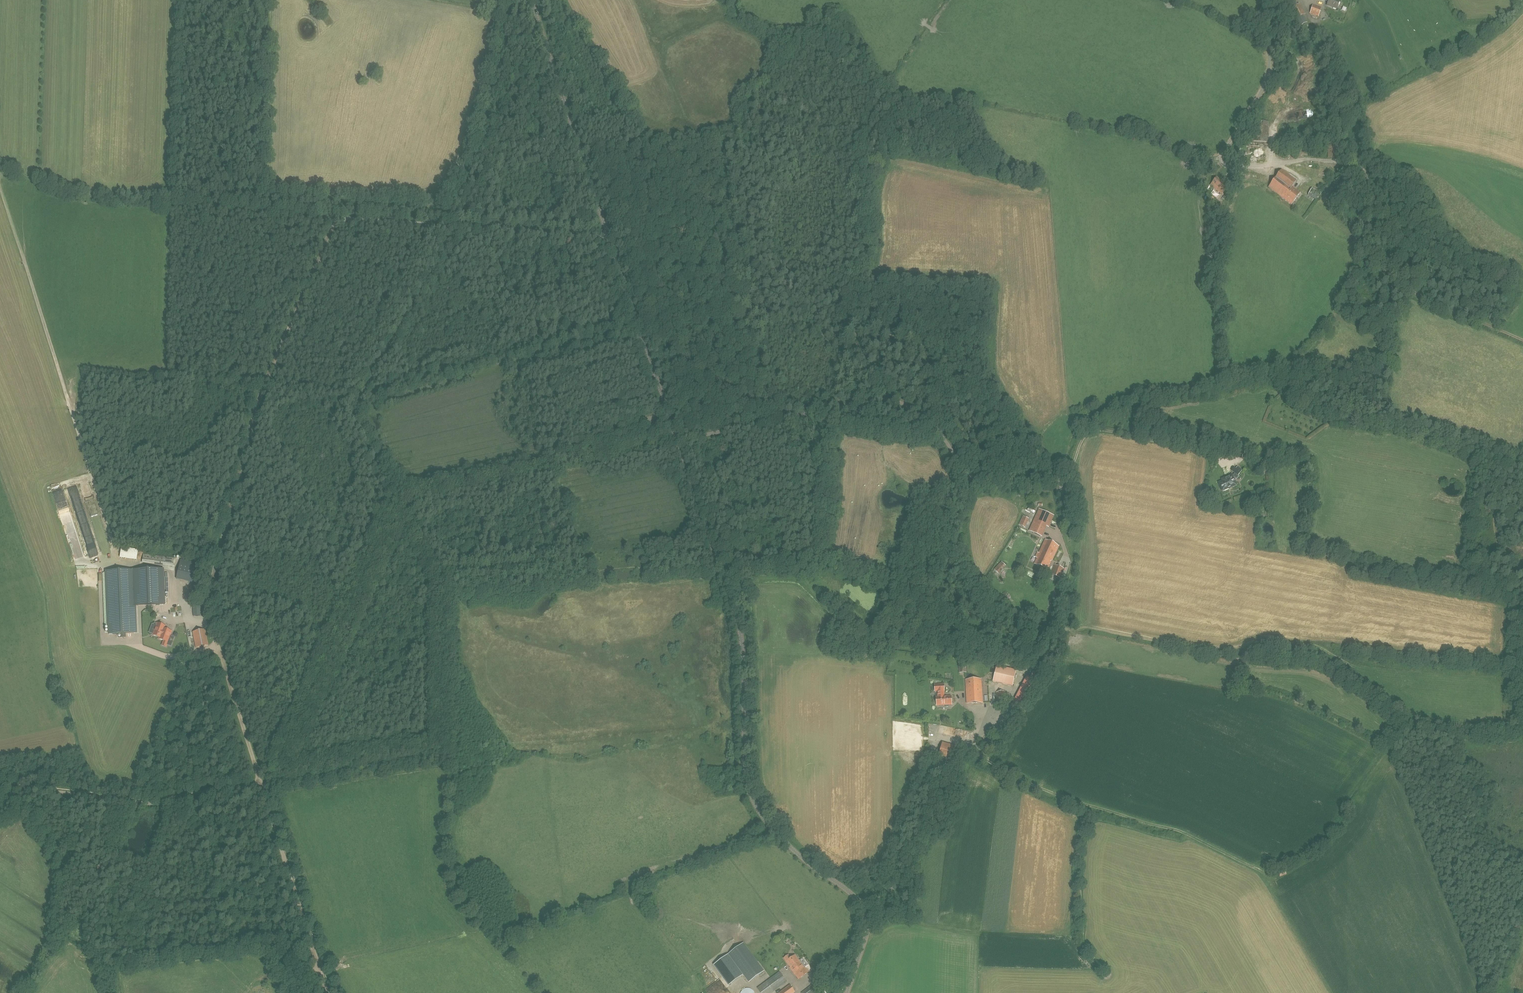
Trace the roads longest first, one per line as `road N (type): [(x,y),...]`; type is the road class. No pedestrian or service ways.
road 1 (unclassified): [(261,785),(208,616),(265,376),(337,217),(606,236)]
road 2 (tertiary): [(862,907),(782,841),(752,796),(737,617),(676,440)]
road 3 (unclassified): [(1089,429),(1066,476),(980,483),(932,429),(887,399),(676,440)]
road 4 (track): [(261,785),(389,509),(436,489),(549,466)]
road 5 (track): [(0,182),(116,564)]
road 6 (unclassified): [(1368,172),(1352,156),(1270,166),(1229,161),(1269,70),(1263,18),(1276,0)]
road 7 (unclassified): [(261,785),(152,803),(0,785)]
road 8 (track): [(1522,340),(1414,295),(1365,248),(1368,172)]
road 9 (tertiary): [(606,236),(525,0)]
road 10 (unclassified): [(328,992),(261,785)]
road 11 (tertiary): [(676,440),(606,236)]
road 12 (unclassified): [(862,907),(905,871),(963,762)]

